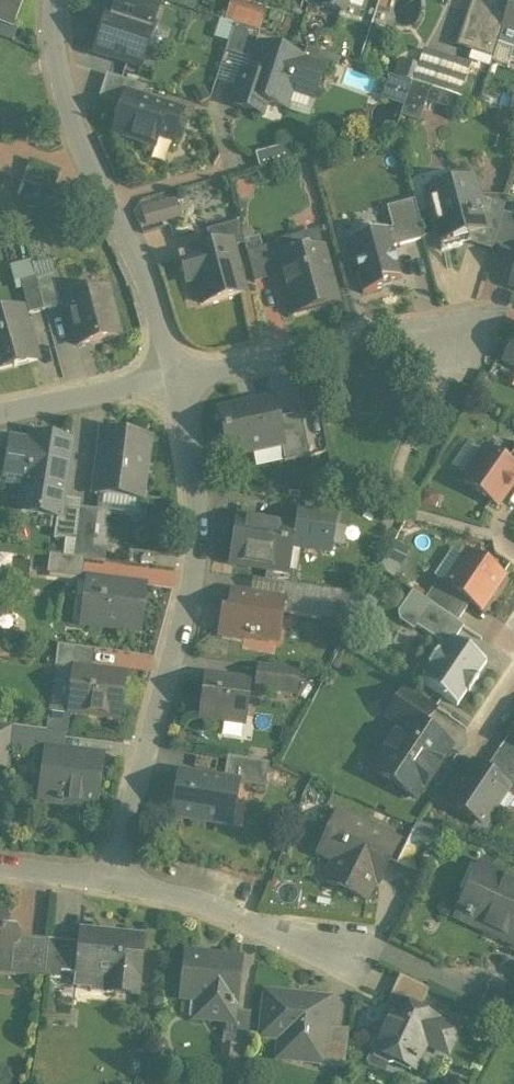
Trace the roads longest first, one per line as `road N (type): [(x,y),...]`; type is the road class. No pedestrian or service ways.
road 1 (residential): [(173,379),(197,478),(194,542),(115,877)]
road 2 (residential): [(55,0),(77,121),(154,300),(173,379)]
road 3 (residential): [(173,379),(367,340),(477,330)]
road 4 (residential): [(115,877),(357,959)]
road 5 (residential): [(0,415),(173,379)]

